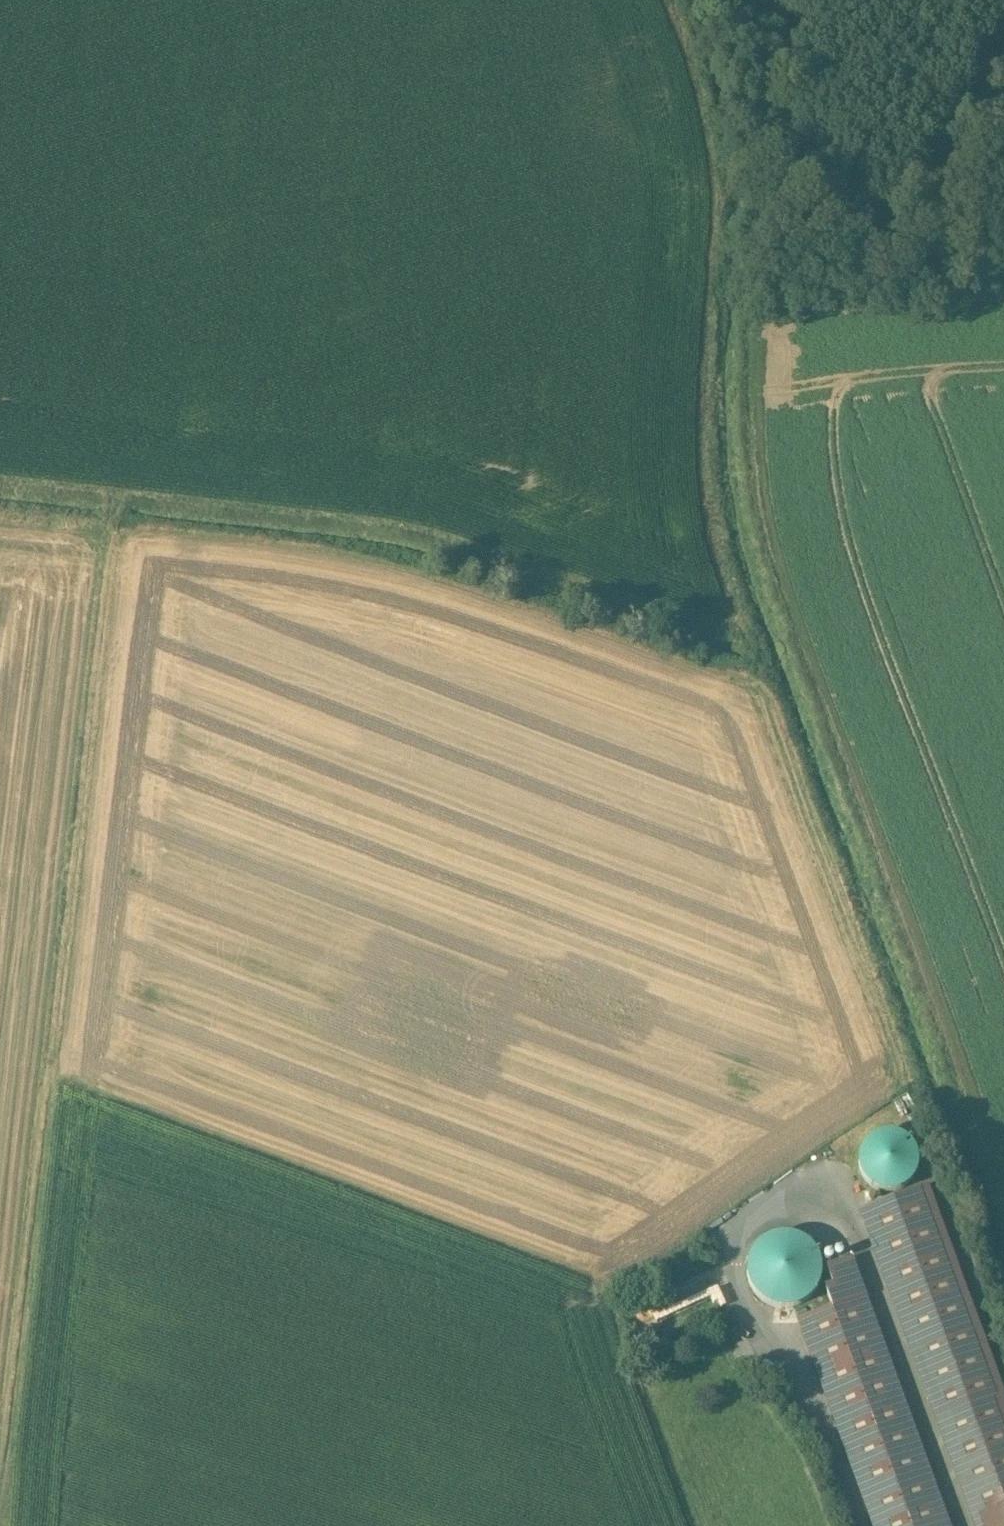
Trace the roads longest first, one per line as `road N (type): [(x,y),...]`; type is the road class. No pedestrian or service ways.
road 1 (track): [(0,1498),(121,505)]

